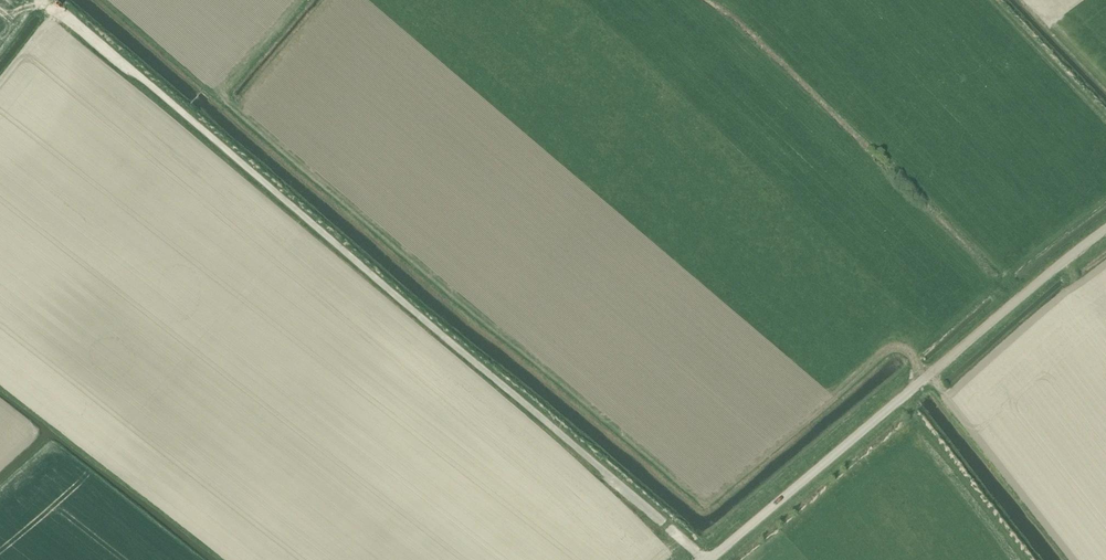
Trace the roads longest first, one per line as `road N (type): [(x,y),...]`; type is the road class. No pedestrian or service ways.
road 1 (unclassified): [(704,559),(53,5)]
road 2 (unclassified): [(709,559),(1105,234)]

